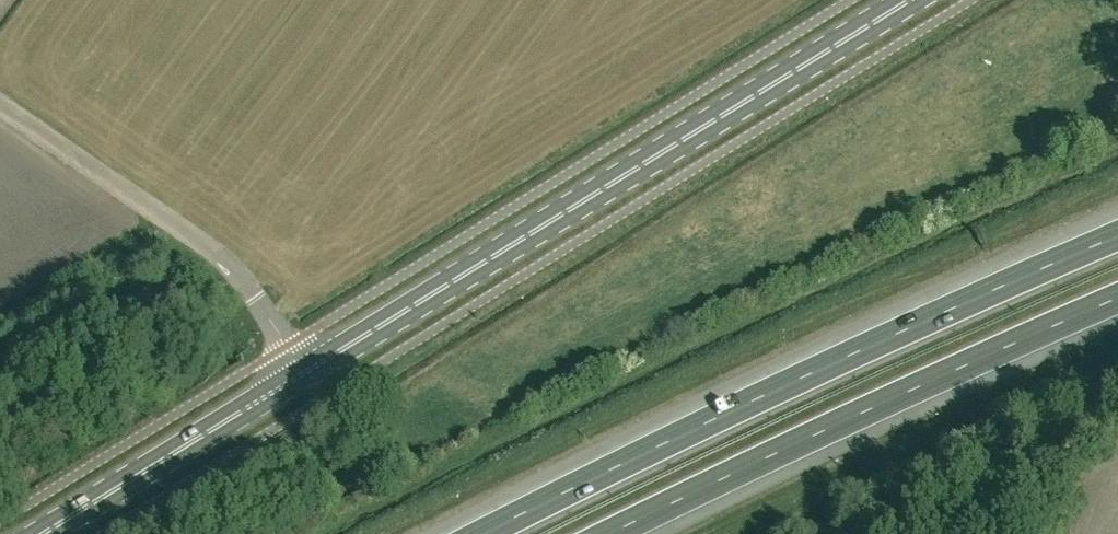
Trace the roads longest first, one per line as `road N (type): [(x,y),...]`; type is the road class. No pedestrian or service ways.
road 1 (secondary): [(302,376),(914,0)]
road 2 (motorway): [(1117,236),(483,533)]
road 3 (motorway): [(610,533),(1117,298)]
road 4 (unclassified): [(302,376),(221,260),(0,107)]
road 5 (secondary): [(47,533),(302,376)]

